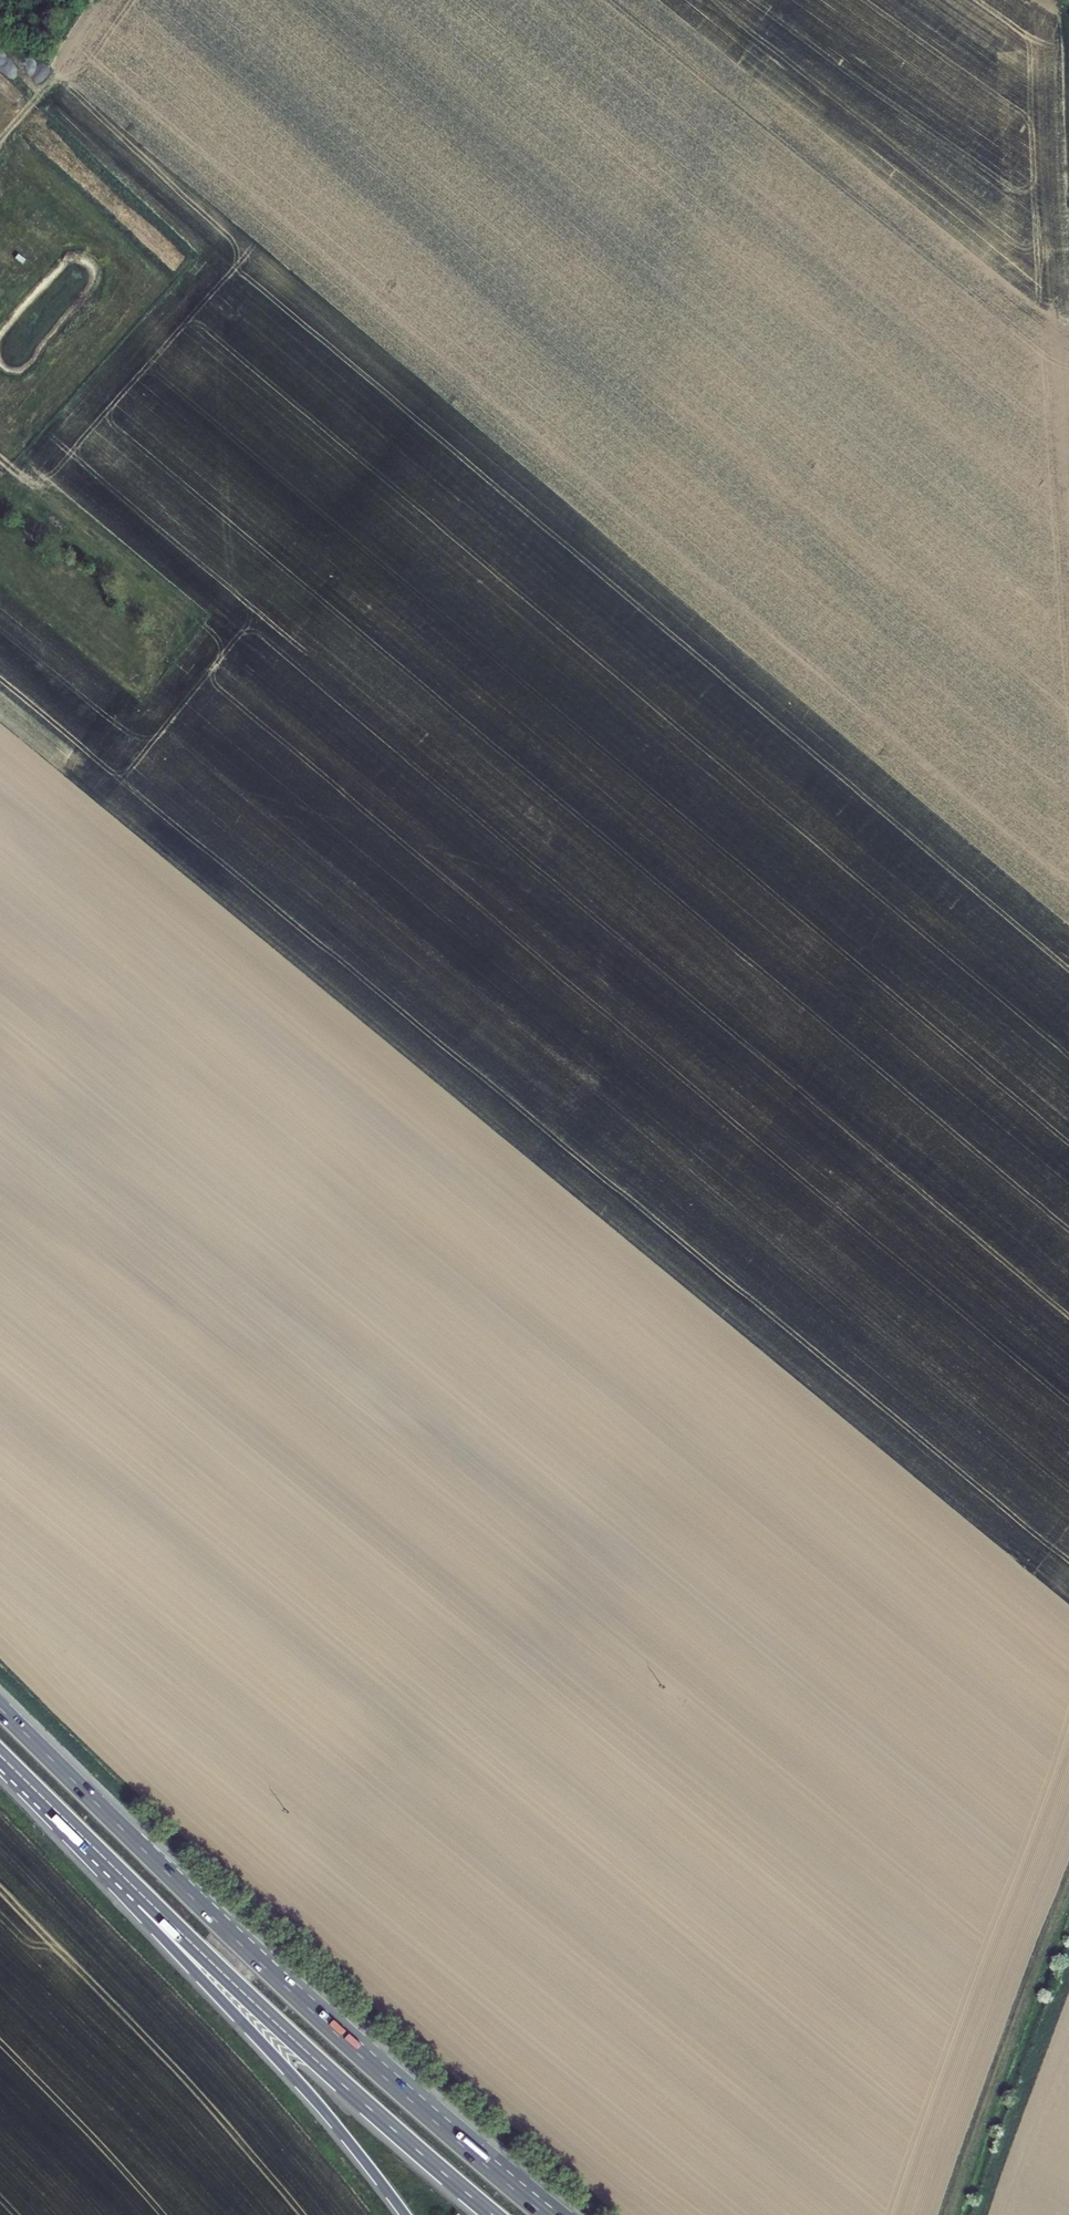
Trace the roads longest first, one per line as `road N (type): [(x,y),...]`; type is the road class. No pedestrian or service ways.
road 1 (motorway): [(547,2214),(343,2040),(0,1709)]
road 2 (motorway): [(135,1892),(493,2214)]
road 3 (motorway): [(135,1892),(143,1918),(326,2113),(405,2214)]
road 4 (motorway): [(0,1758),(135,1892)]

